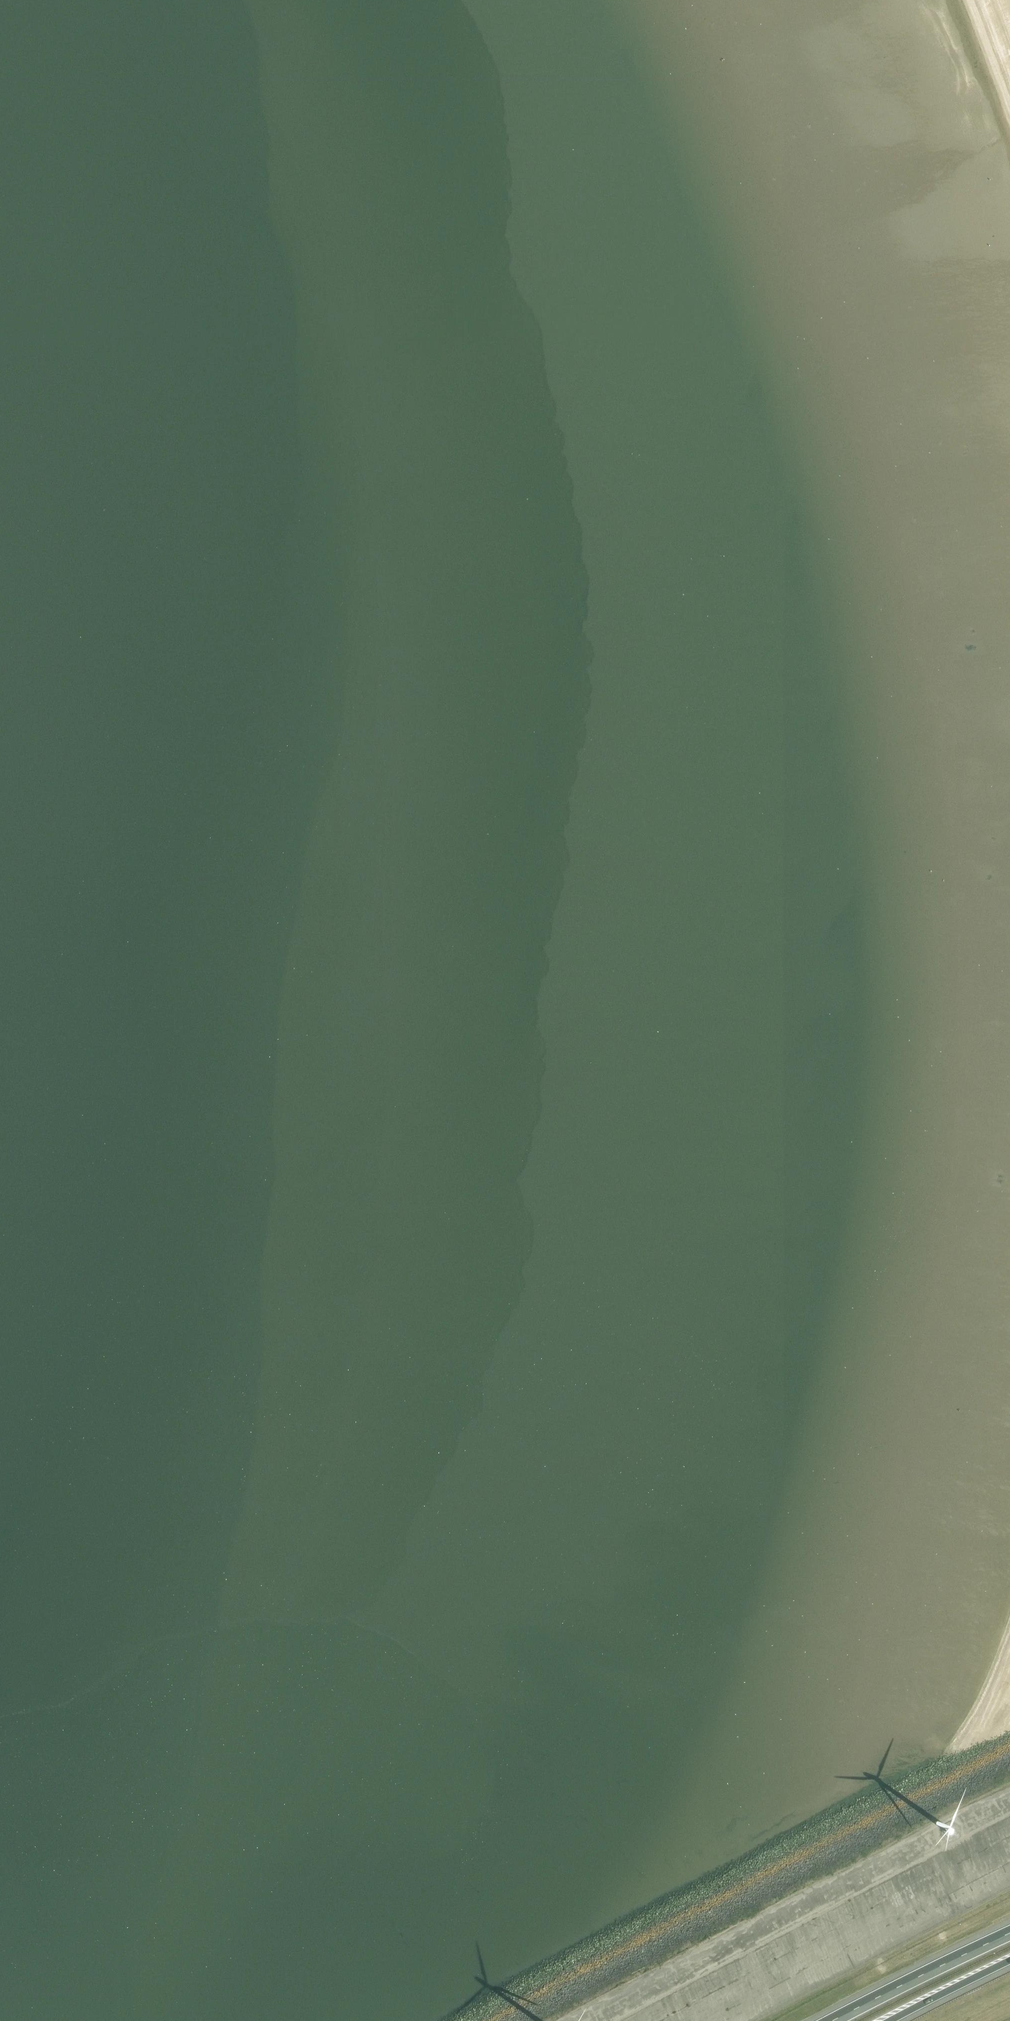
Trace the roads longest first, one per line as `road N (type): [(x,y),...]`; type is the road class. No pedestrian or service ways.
road 1 (trunk): [(1009,1933),(833,2020)]
road 2 (trunk): [(889,2020),(1009,1960)]

